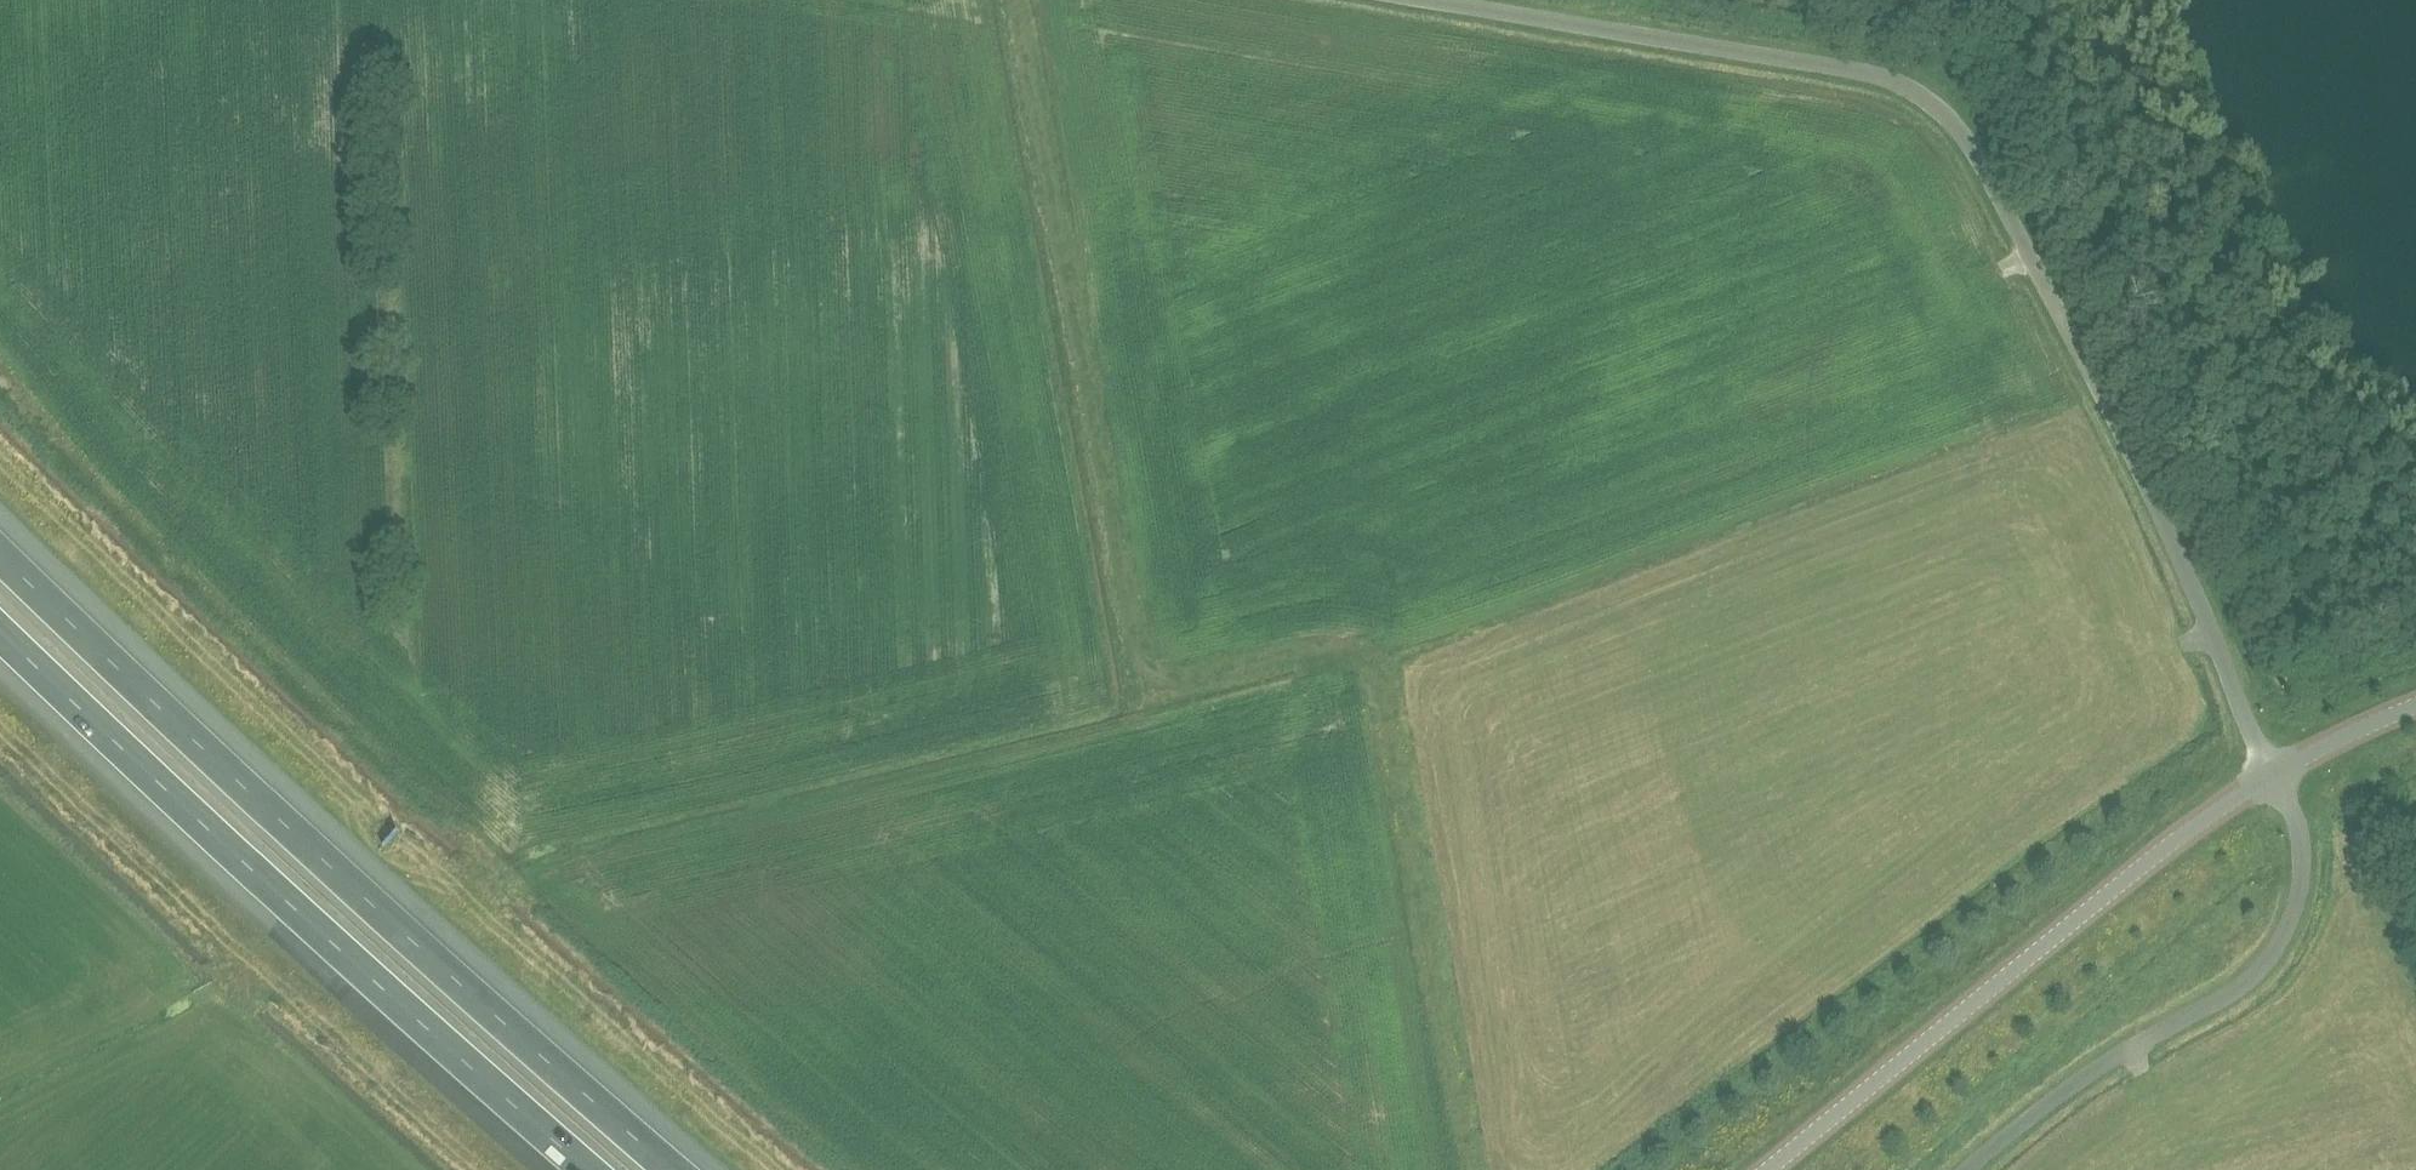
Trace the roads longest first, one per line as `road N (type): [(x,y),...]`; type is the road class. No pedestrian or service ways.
road 1 (track): [(1424,0),(1864,73),(1895,83),(1950,121),(1975,153),(2294,815),(2302,892),(2276,962),(2252,987),(2069,1089),(1975,1169)]
road 2 (track): [(1464,1169),(1386,704),(1370,655),(1331,648),(1178,687),(1137,666),(1017,0)]
road 3 (motorway): [(670,1169),(0,559)]
road 4 (unclassified): [(1765,1169),(2238,794),(2415,706)]
road 5 (motorway): [(0,638),(580,1169)]

